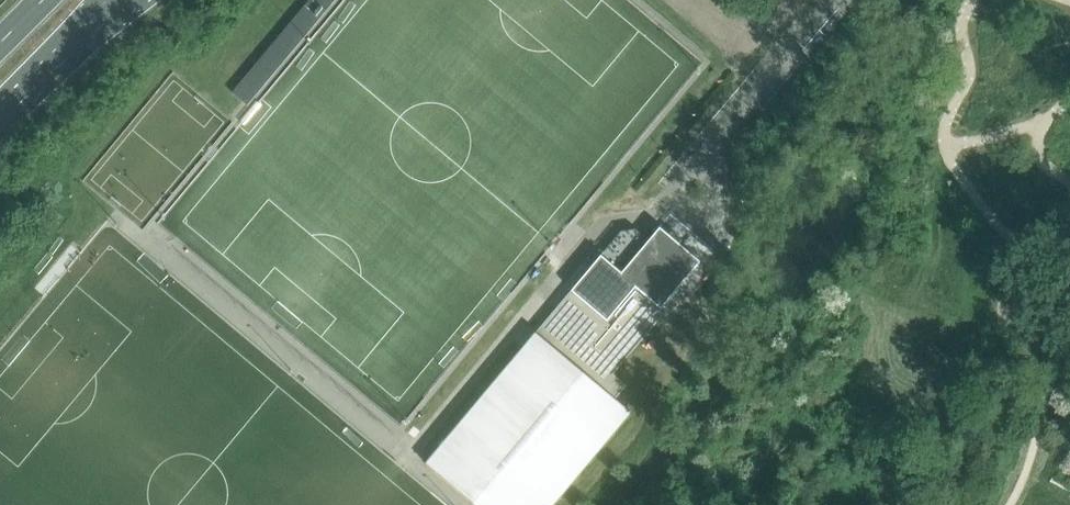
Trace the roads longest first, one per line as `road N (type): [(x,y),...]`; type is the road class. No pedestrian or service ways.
road 1 (trunk): [(0,123),(129,0)]

